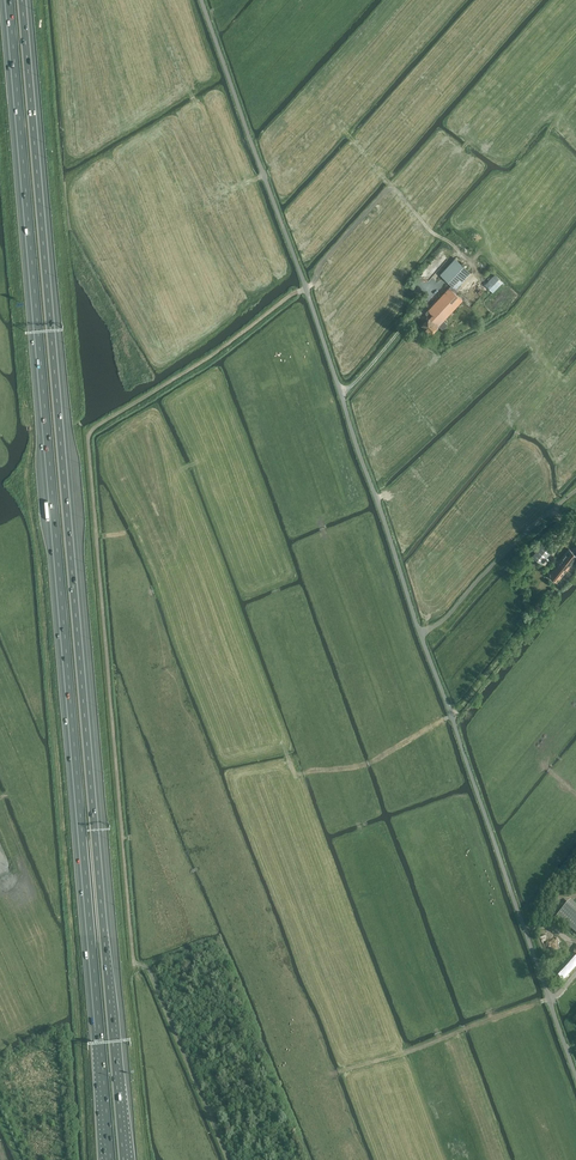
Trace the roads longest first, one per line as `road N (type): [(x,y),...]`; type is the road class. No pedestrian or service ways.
road 1 (motorway): [(7,0),(109,1159)]
road 2 (motorway): [(126,1159),(24,0)]
road 3 (unclassified): [(575,1075),(201,0)]
road 4 (track): [(295,773),(286,786),(390,1057),(417,1159)]
road 5 (track): [(565,581),(458,711),(374,762),(295,773),(265,723)]
road 6 (track): [(332,1074),(549,999)]
road 7 (track): [(424,301),(340,392)]

